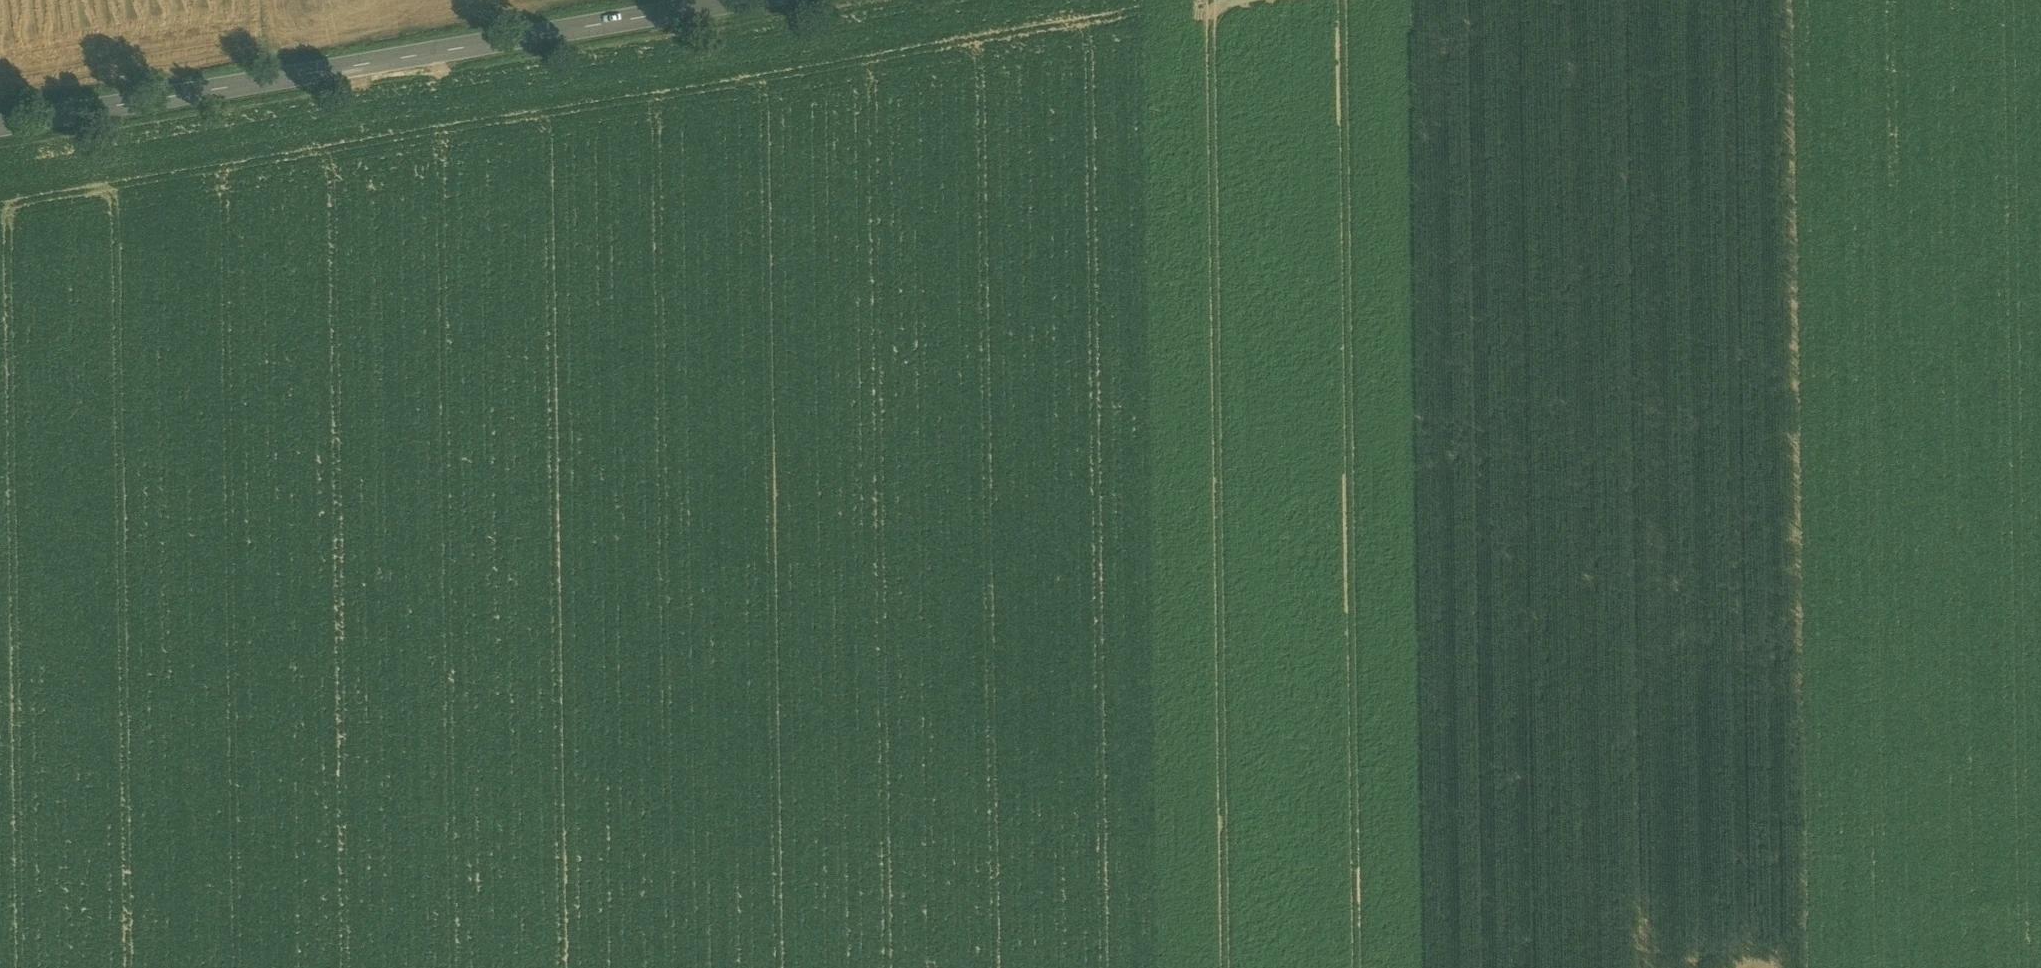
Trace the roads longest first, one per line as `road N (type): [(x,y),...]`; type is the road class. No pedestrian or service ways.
road 1 (unclassified): [(0,126),(738,0)]

